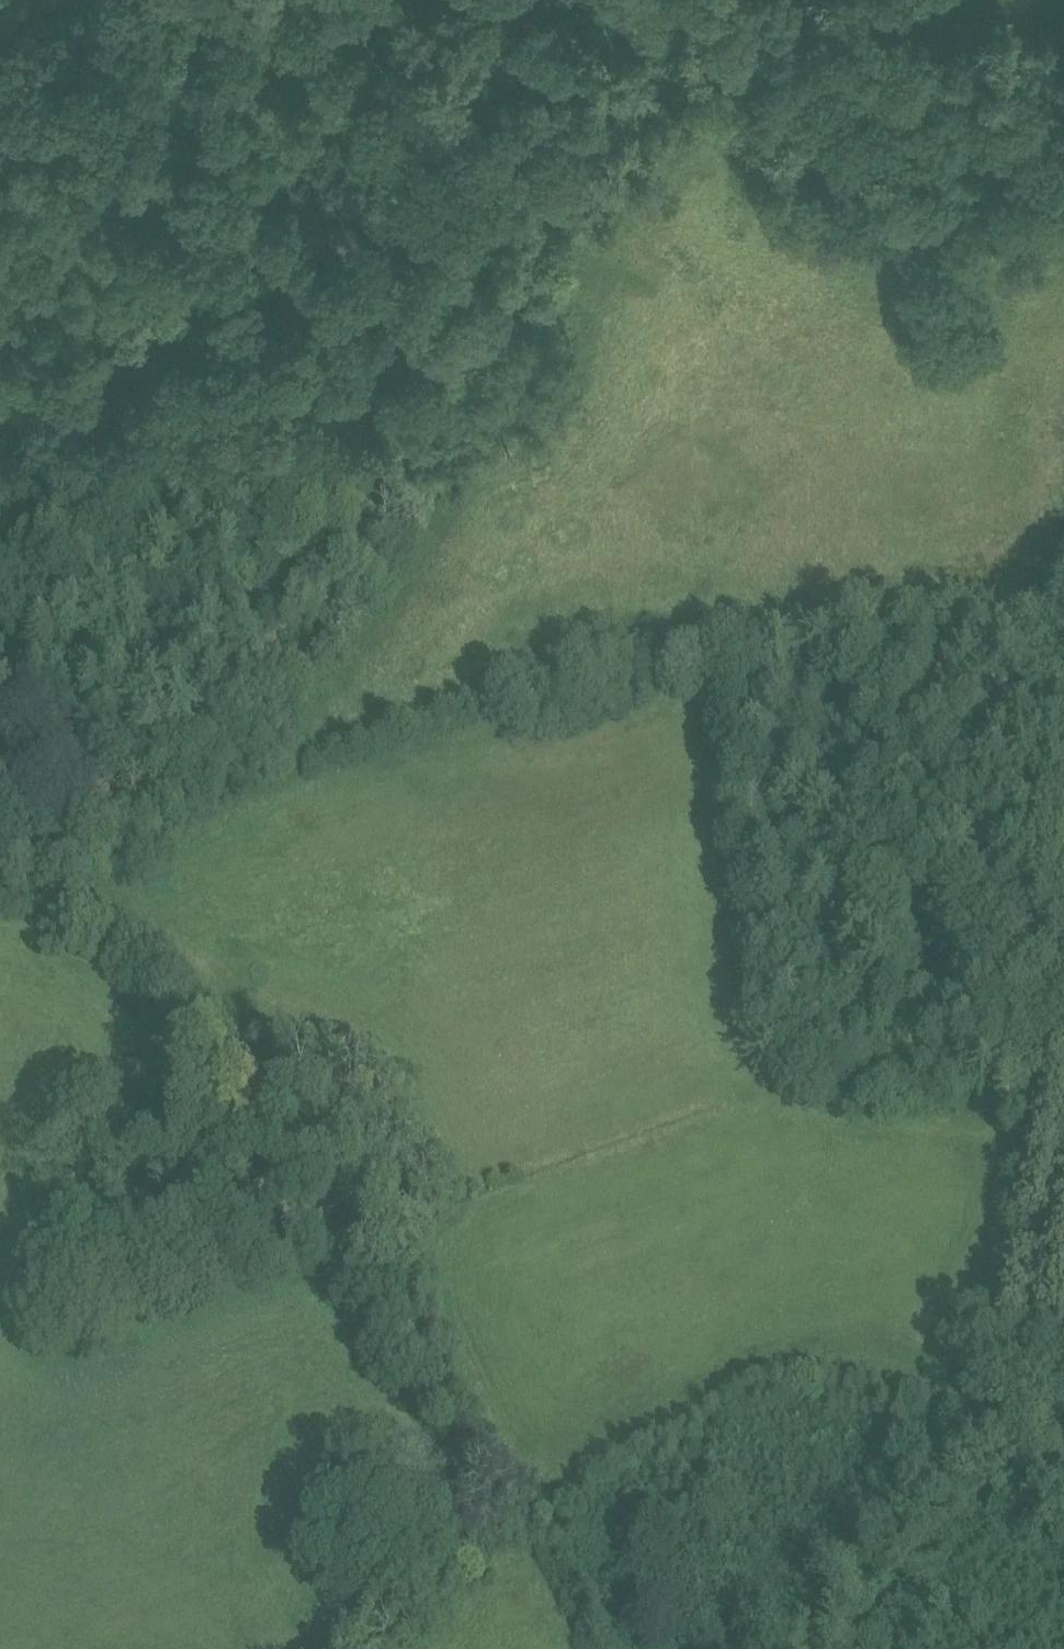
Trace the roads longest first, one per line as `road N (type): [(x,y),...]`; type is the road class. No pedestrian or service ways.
road 1 (track): [(825,1648),(1008,1453),(1053,1421)]
road 2 (track): [(1063,1130),(1031,1343),(1053,1421)]

